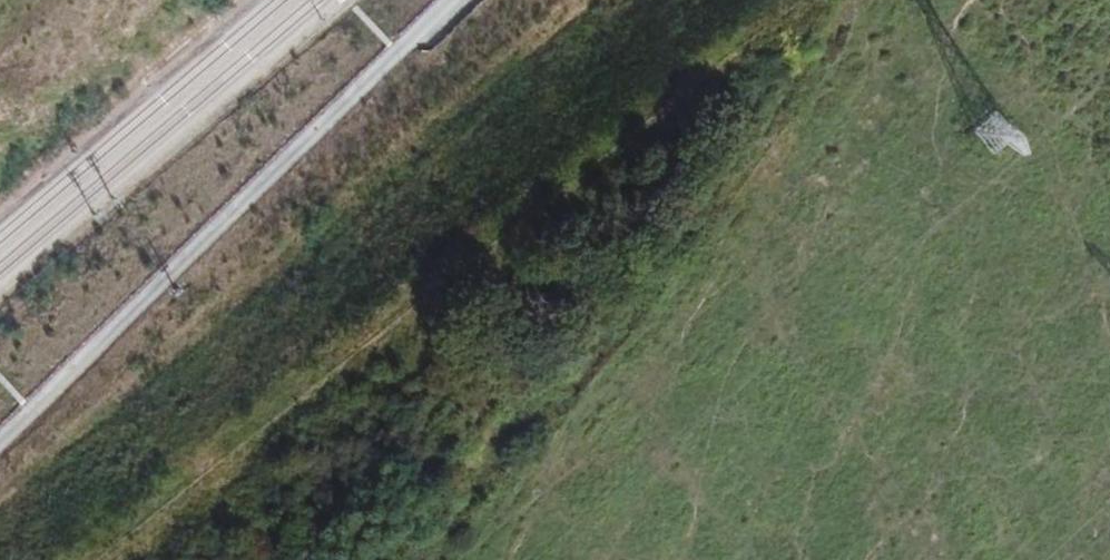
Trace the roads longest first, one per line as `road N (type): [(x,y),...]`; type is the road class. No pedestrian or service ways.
road 1 (track): [(773,0),(65,559)]
road 2 (track): [(0,490),(575,0)]

